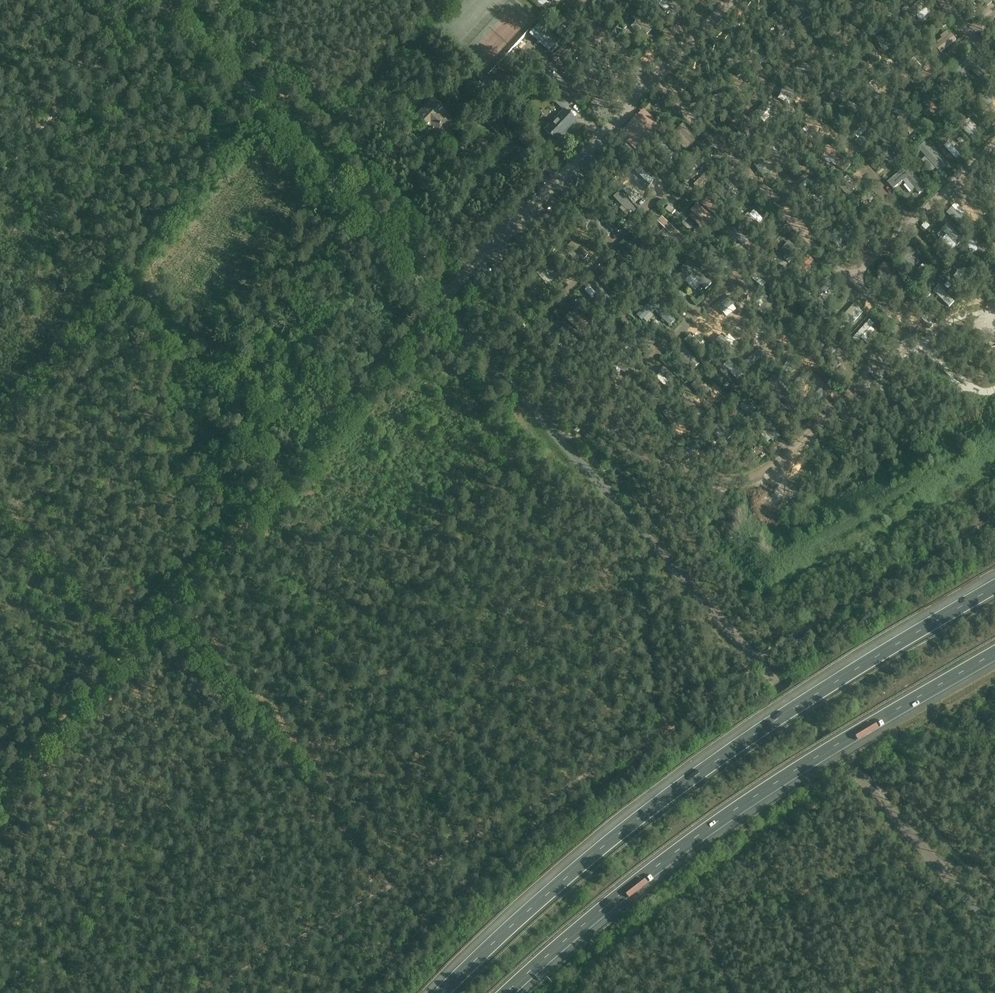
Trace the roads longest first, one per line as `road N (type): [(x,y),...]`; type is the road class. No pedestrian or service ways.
road 1 (unclassified): [(994,929),(170,0)]
road 2 (motorway): [(994,587),(735,744),(576,863),(437,992)]
road 3 (track): [(443,309),(0,796)]
road 4 (track): [(204,992),(678,724),(722,681),(763,668)]
road 5 (motorway): [(508,992),(722,821),(994,654)]
road 6 (track): [(390,887),(164,619)]
road 7 (track): [(994,520),(773,647),(763,668)]
road 8 (track): [(0,176),(152,0)]

